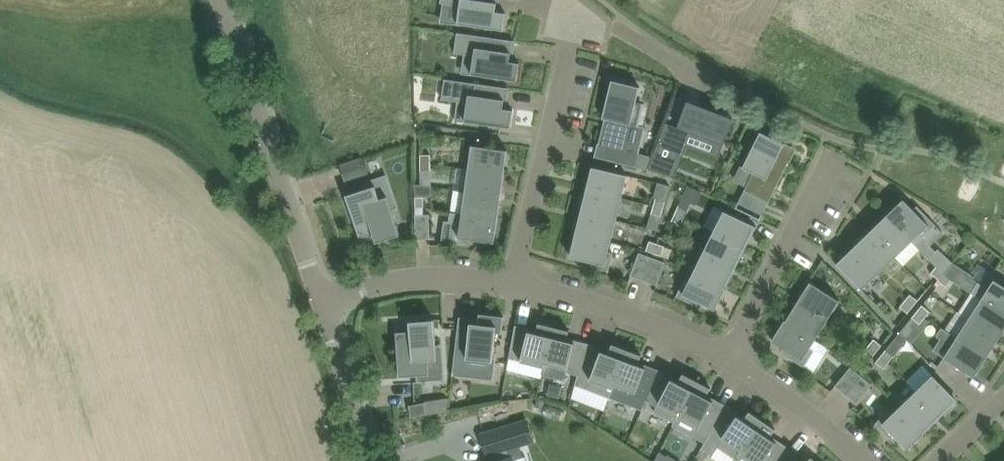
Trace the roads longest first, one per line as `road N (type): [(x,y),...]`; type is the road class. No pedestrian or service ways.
road 1 (tertiary): [(322,301),(224,0)]
road 2 (residential): [(513,281),(572,25)]
road 3 (residential): [(513,281),(603,304),(726,356)]
road 4 (residential): [(726,356),(827,154)]
road 5 (residential): [(322,301),(405,277),(513,281)]
road 6 (residential): [(726,356),(869,460)]
road 7 (tertiary): [(373,460),(322,301)]

